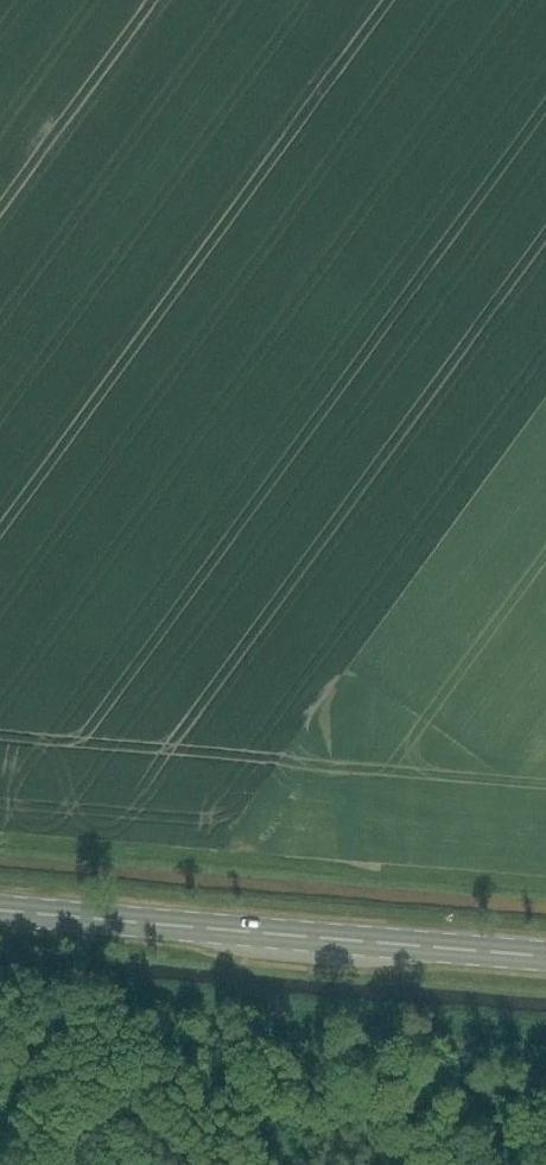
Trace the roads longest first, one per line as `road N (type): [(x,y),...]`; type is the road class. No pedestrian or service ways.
road 1 (secondary): [(545,954),(0,911)]

